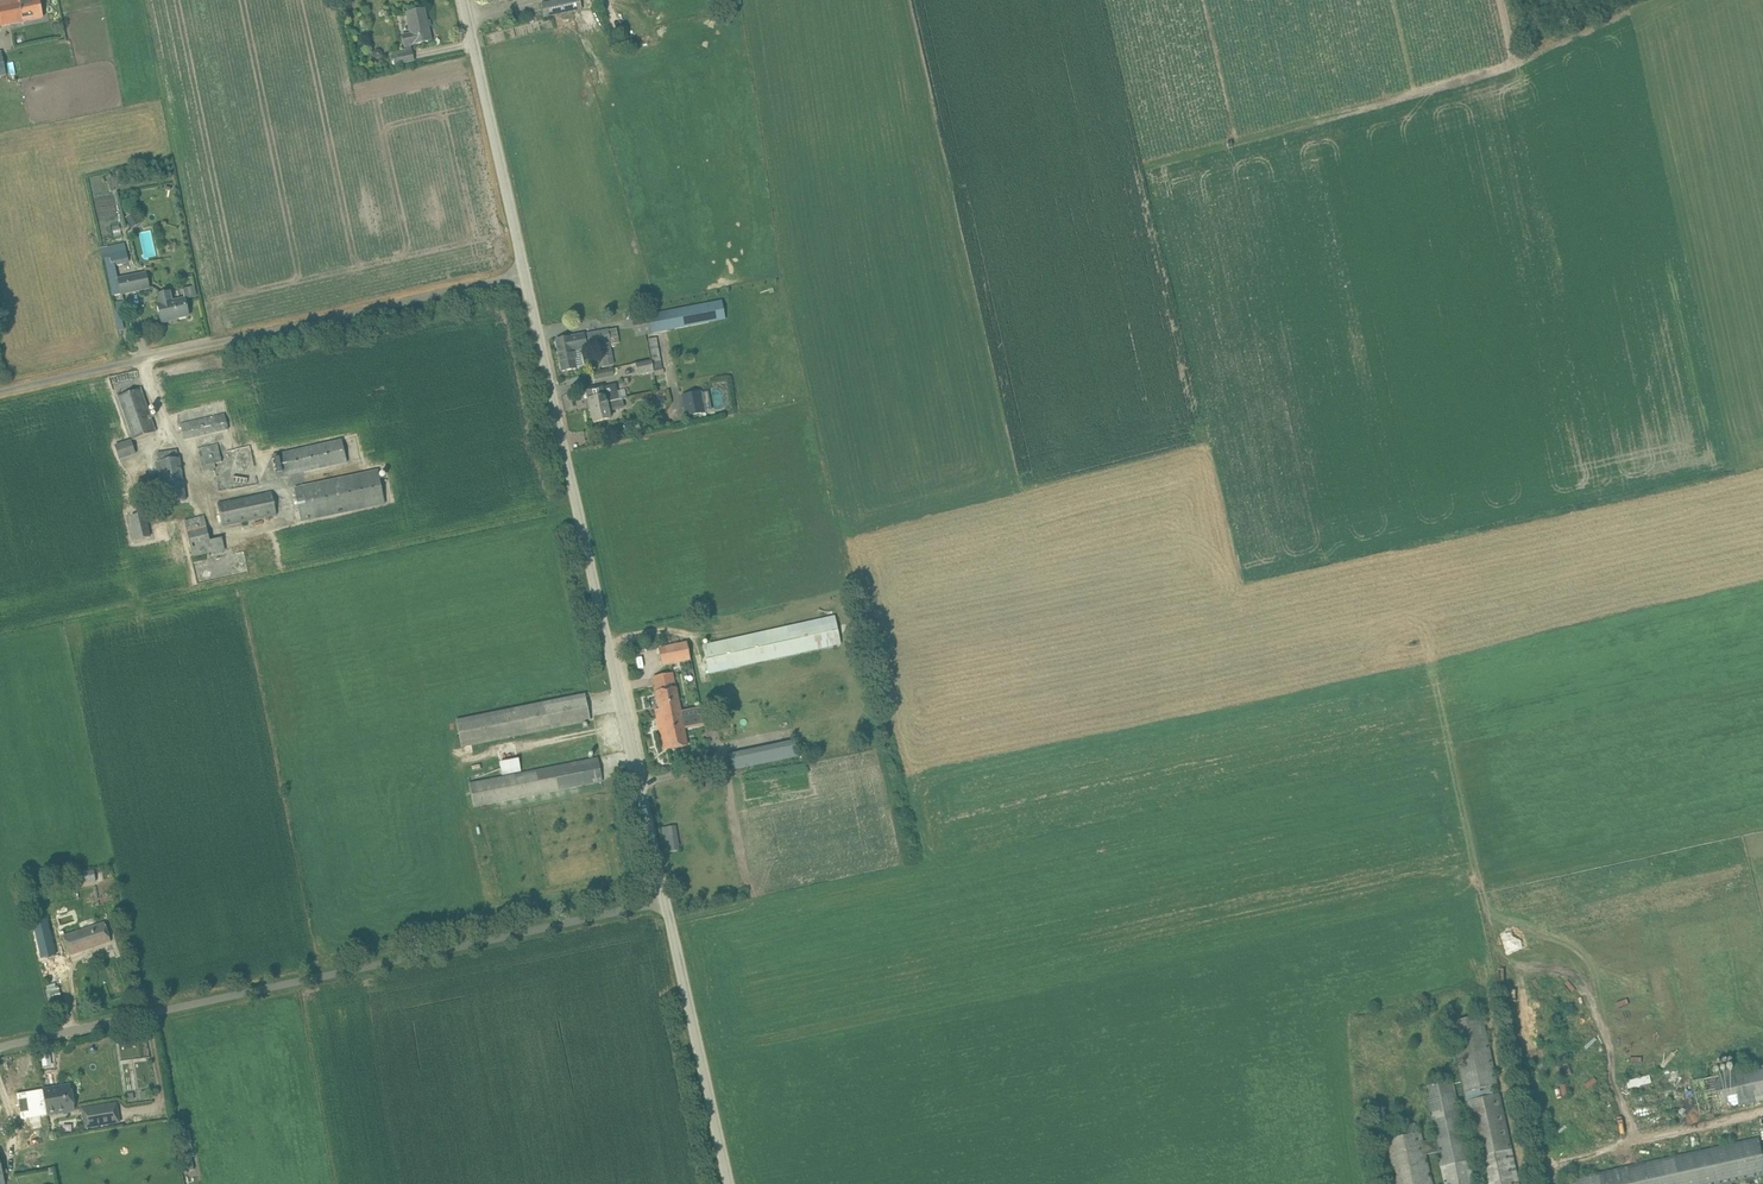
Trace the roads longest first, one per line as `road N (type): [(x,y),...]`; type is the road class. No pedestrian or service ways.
road 1 (unclassified): [(0,1050),(668,904)]
road 2 (unclassified): [(668,904),(524,276)]
road 3 (unclassified): [(0,392),(524,276)]
road 4 (unclassified): [(730,1183),(668,904)]
road 5 (unclassified): [(524,276),(462,0)]

